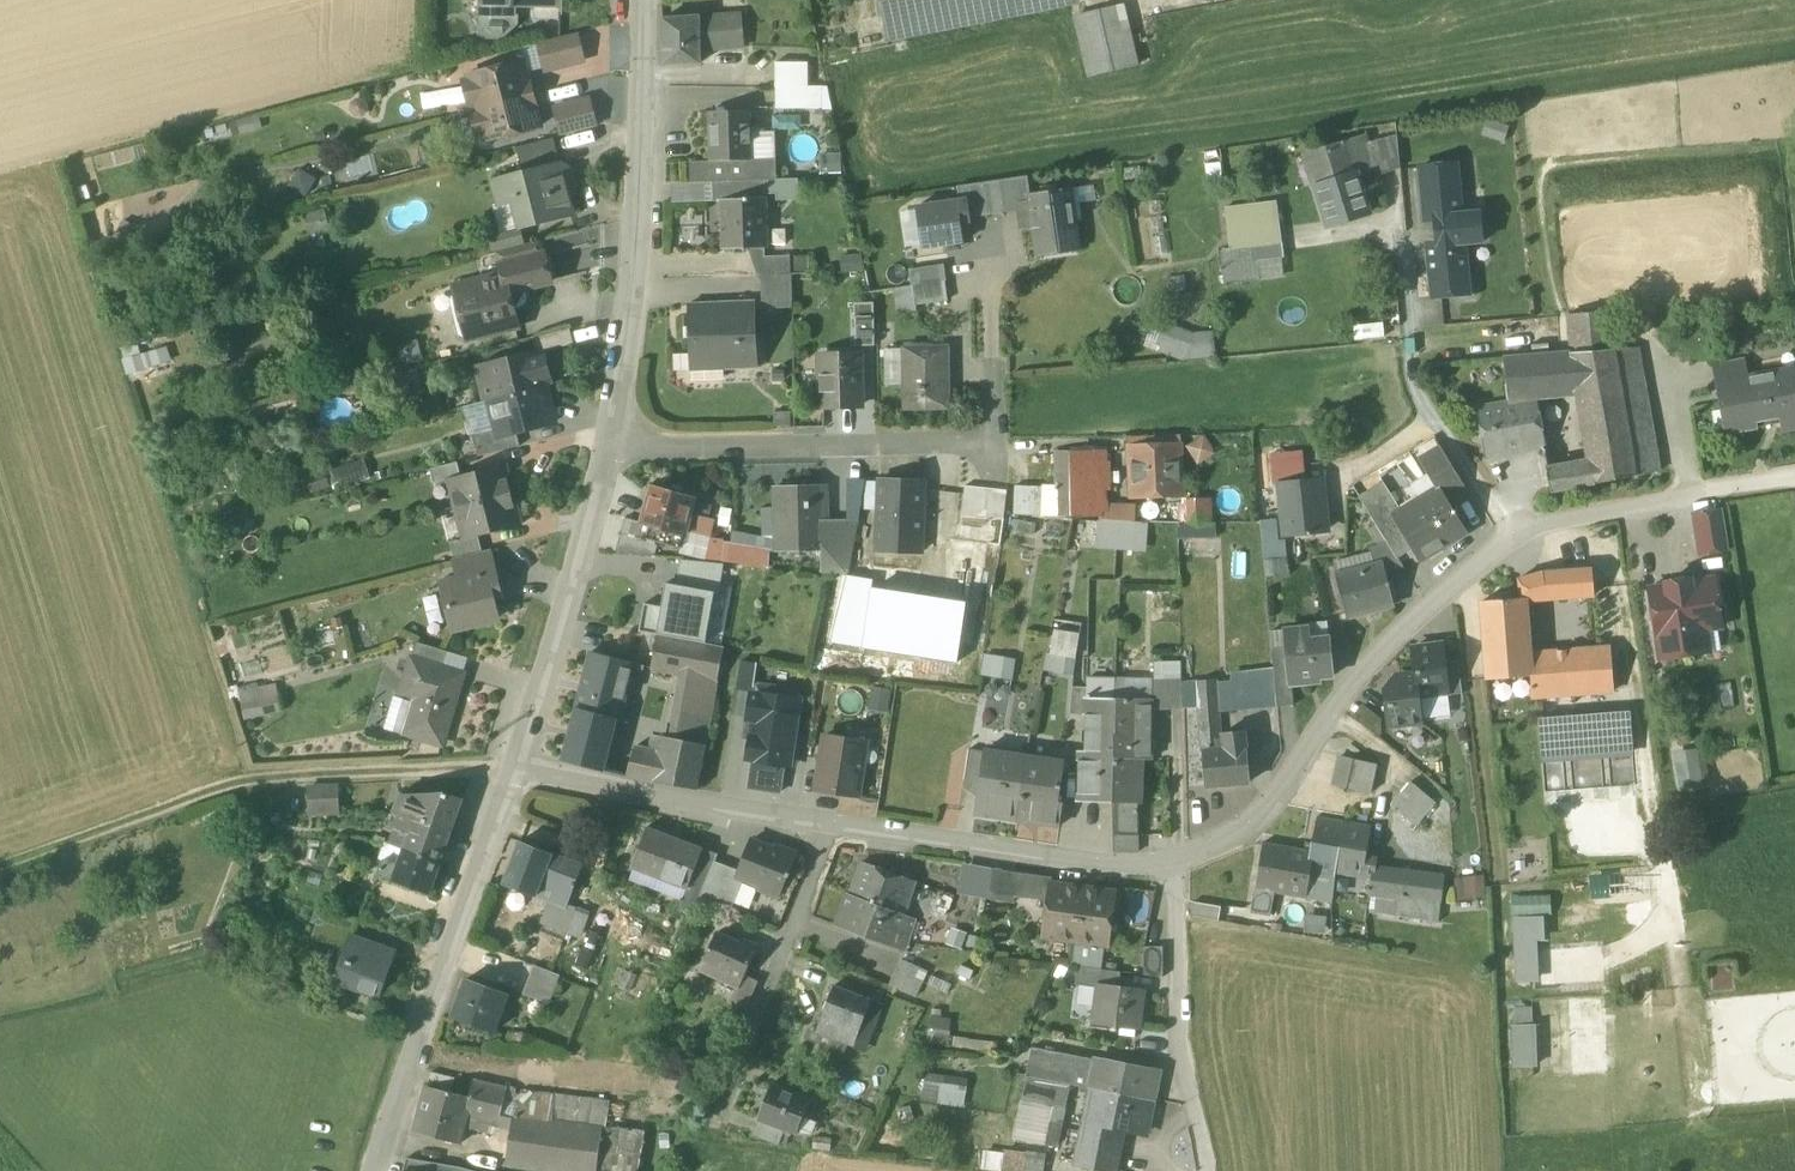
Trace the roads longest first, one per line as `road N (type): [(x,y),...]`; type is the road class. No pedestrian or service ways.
road 1 (residential): [(507,770),(825,829),(1136,868),(1181,856),(1254,819),(1343,687),(1509,535)]
road 2 (track): [(0,867),(251,780),(507,770)]
road 3 (residential): [(600,445),(992,437),(995,314)]
road 4 (residential): [(638,0),(627,281),(600,445)]
road 5 (residential): [(507,770),(373,1170)]
road 6 (residential): [(600,445),(507,770)]
road 7 (residential): [(1509,535),(1412,380),(1399,239)]
road 8 (track): [(1204,1170),(1203,1138),(1174,1052),(1181,856)]
road 9 (residential): [(1509,535),(1546,517),(1794,478)]

